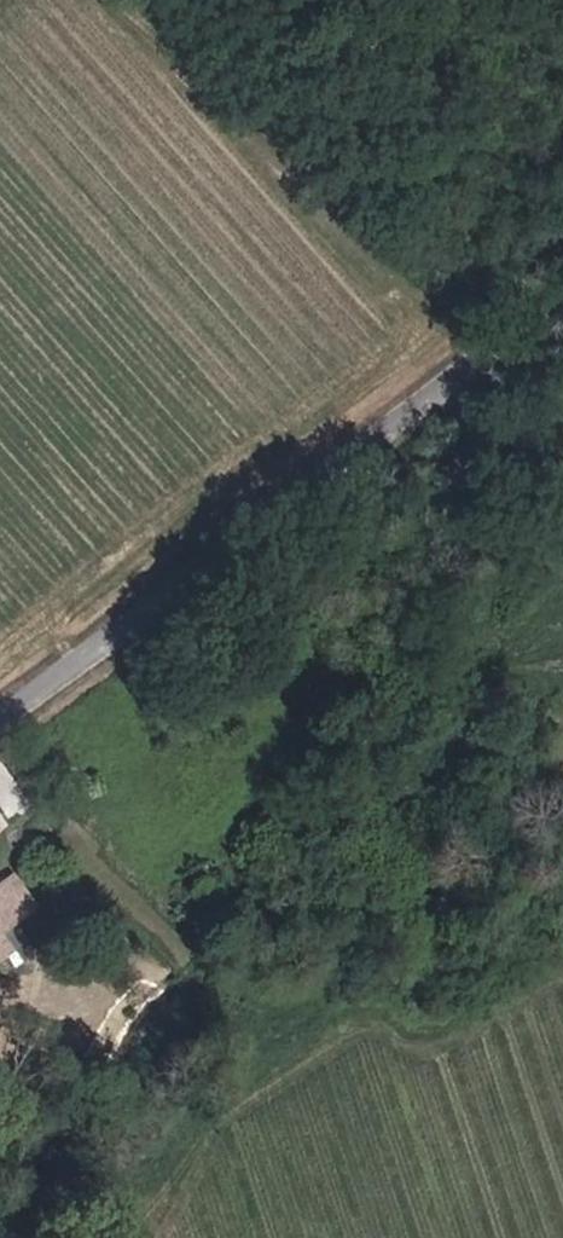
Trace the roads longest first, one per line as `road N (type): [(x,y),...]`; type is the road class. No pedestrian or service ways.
road 1 (unclassified): [(562,283),(0,718)]

